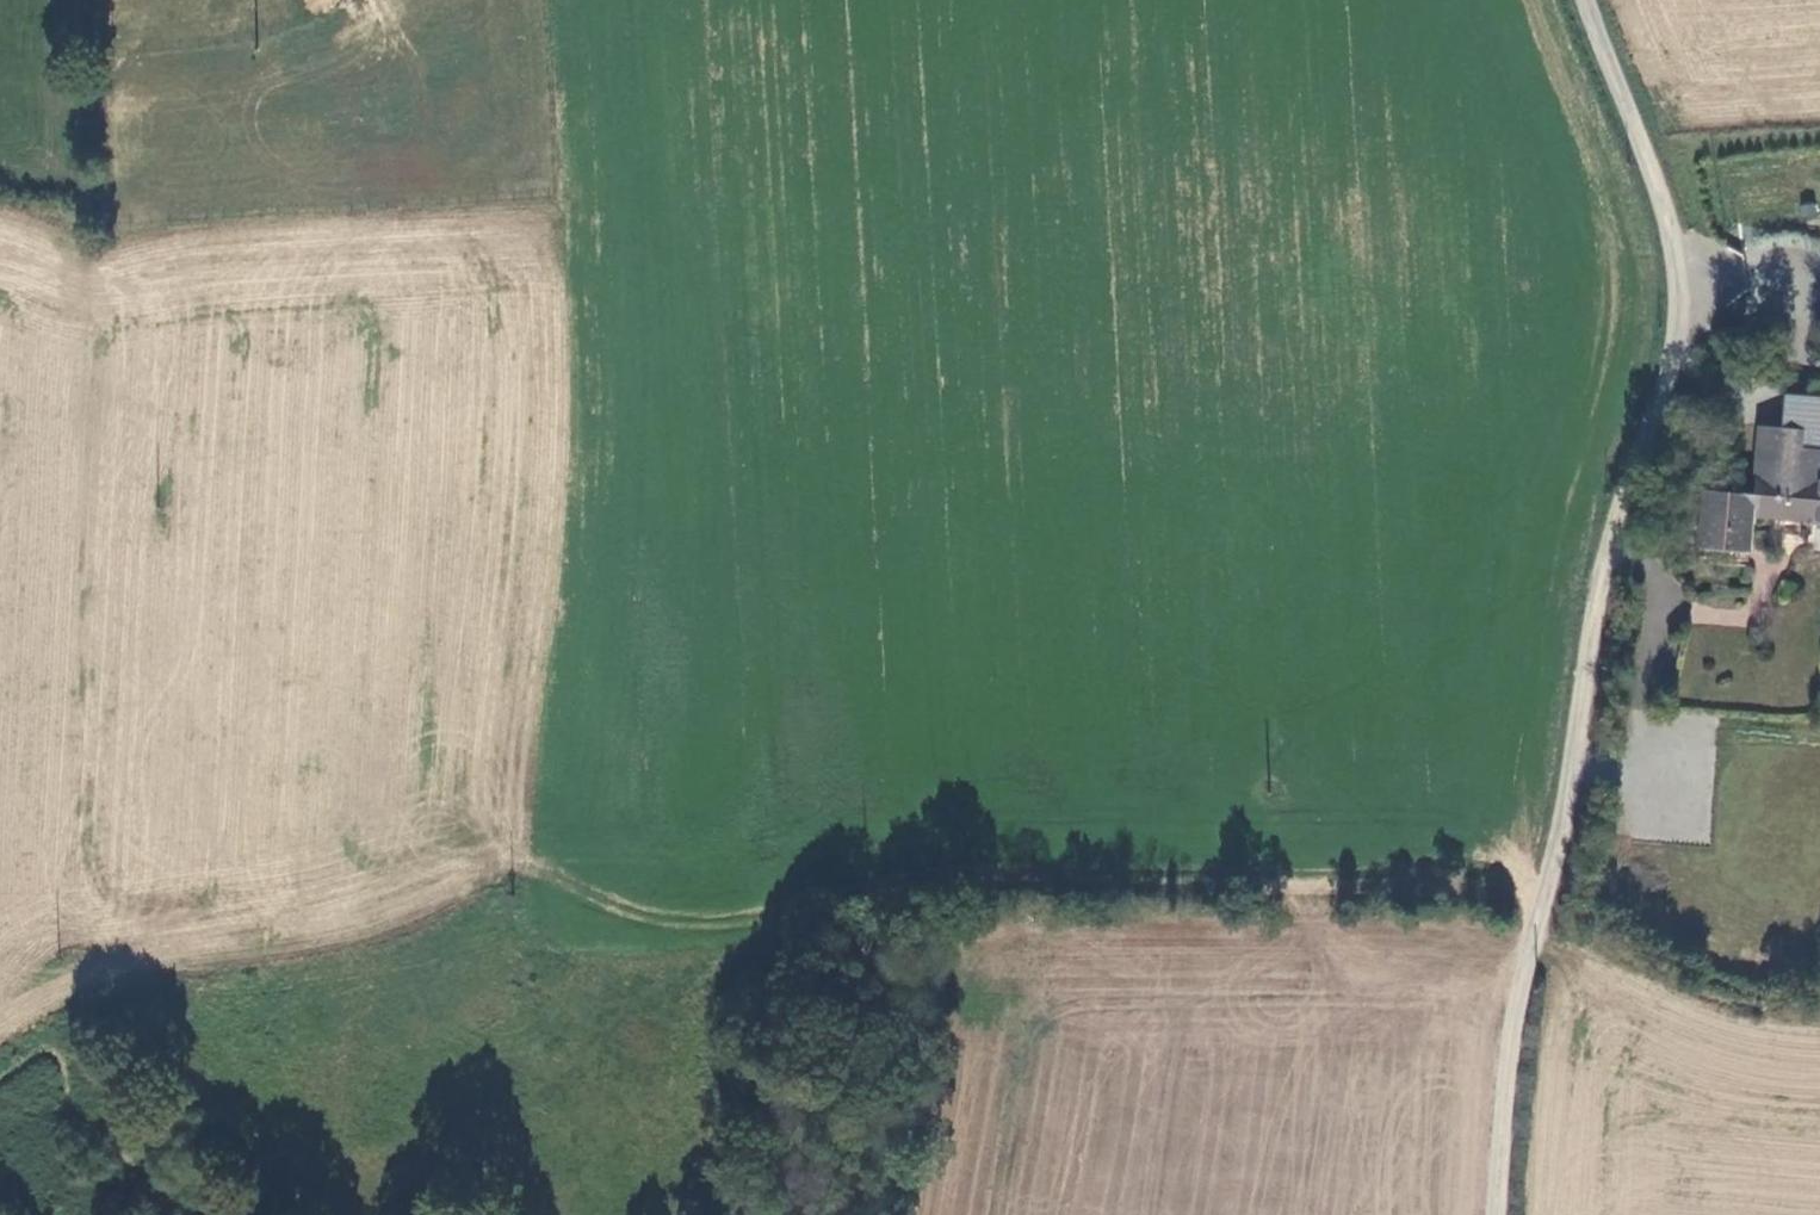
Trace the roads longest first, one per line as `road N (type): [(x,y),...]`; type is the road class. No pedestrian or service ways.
road 1 (unclassified): [(1600,0),(1637,96),(1691,310),(1638,437),(1579,790),(1525,1007),(1506,1214)]

